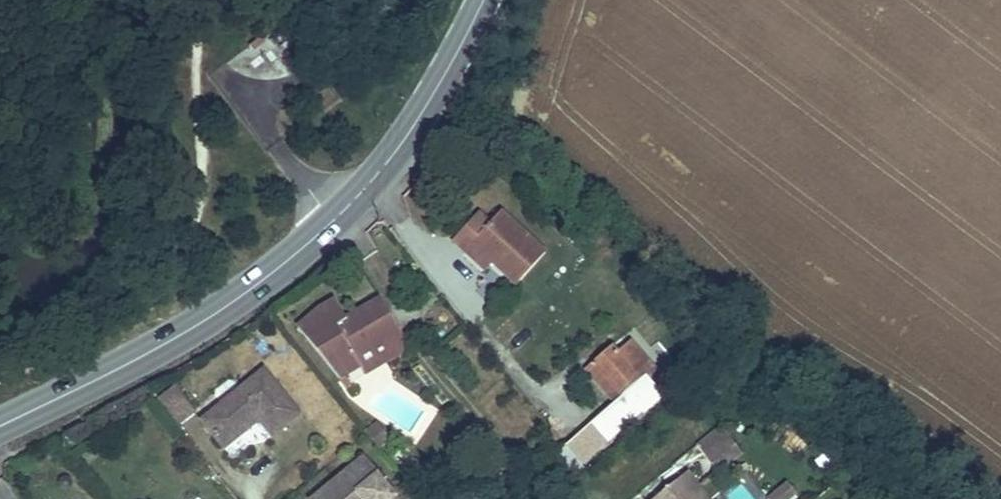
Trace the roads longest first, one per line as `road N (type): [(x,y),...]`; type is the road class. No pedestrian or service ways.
road 1 (secondary): [(486,0),(402,144),(294,255),(192,328),(0,426)]

